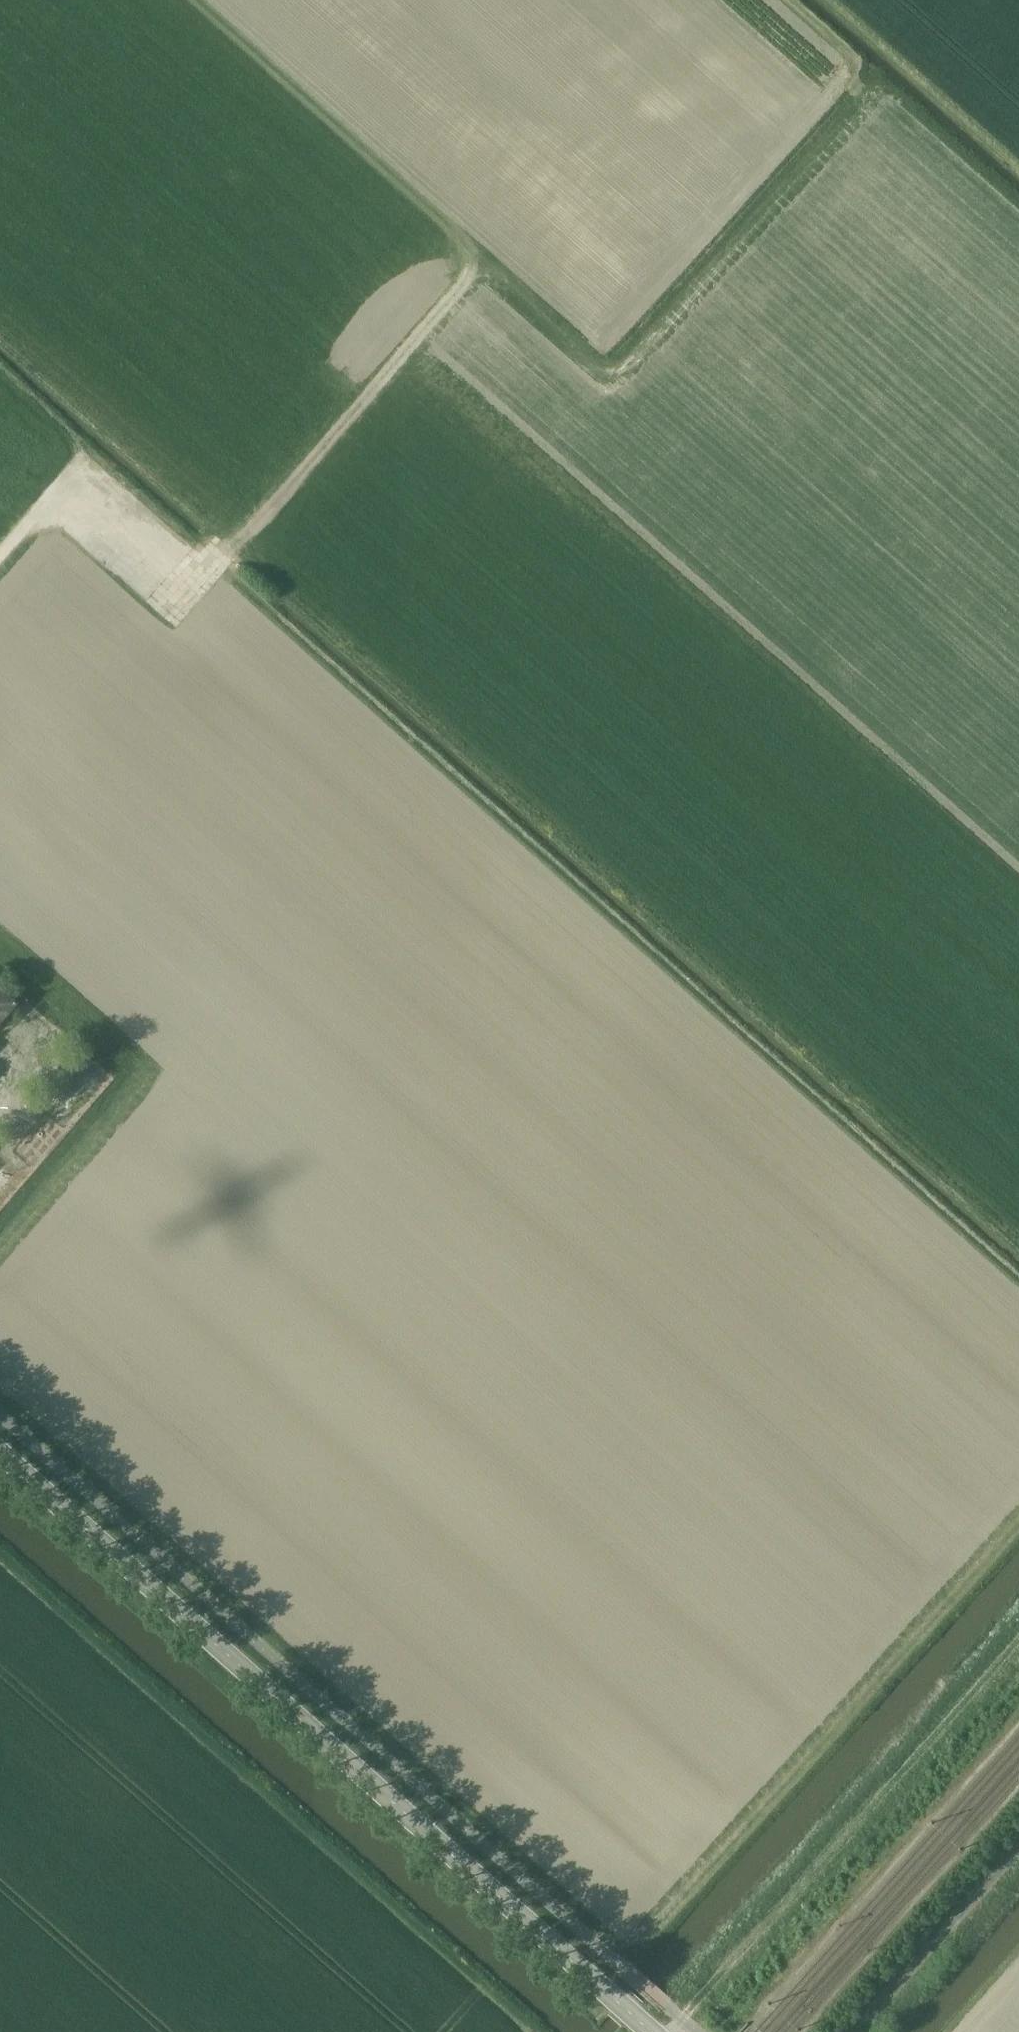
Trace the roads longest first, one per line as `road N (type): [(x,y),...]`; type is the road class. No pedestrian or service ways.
road 1 (secondary): [(652,2031),(0,1452)]
road 2 (track): [(467,279),(262,519),(205,569),(46,505),(0,557)]
road 3 (track): [(671,2031),(1018,1641)]

